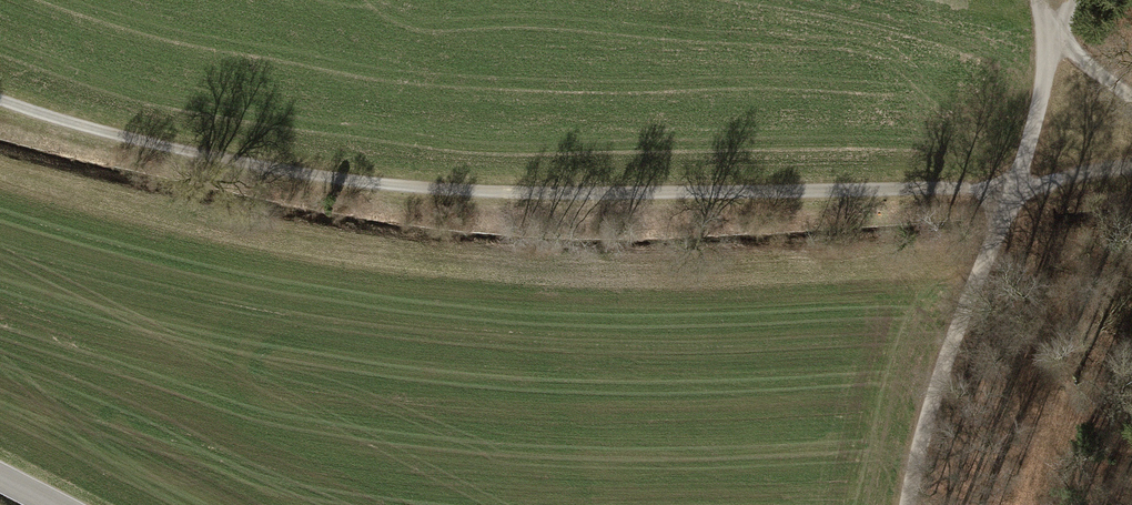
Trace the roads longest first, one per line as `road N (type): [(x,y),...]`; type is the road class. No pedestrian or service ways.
road 1 (track): [(0,100),(148,143),(420,187),(586,194),(1014,187)]
road 2 (track): [(1014,187),(940,354),(905,504)]
road 3 (track): [(1052,47),(1014,187)]

